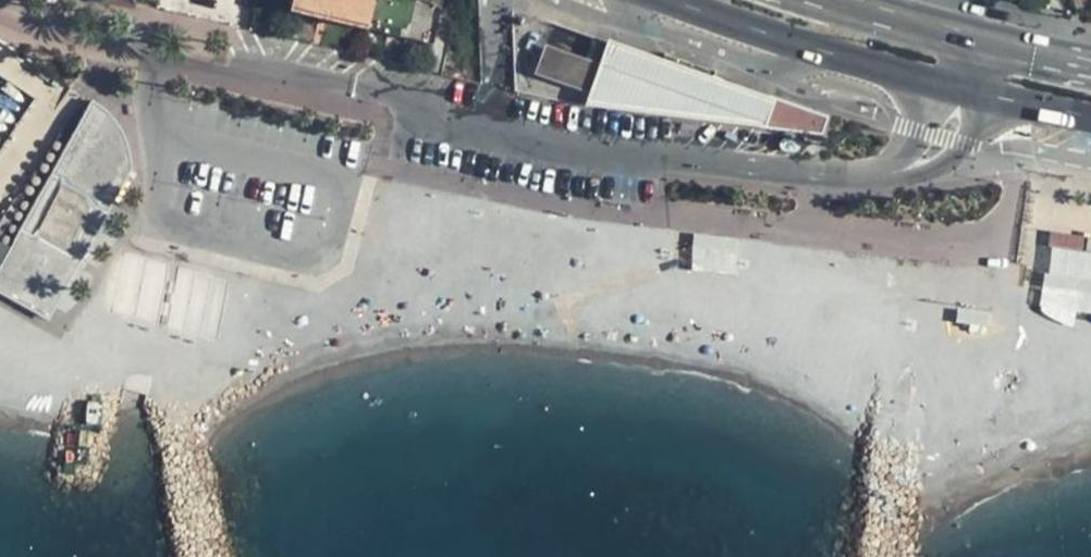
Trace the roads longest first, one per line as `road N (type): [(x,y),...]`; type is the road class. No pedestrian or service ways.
road 1 (residential): [(0,18),(19,31),(500,129)]
road 2 (residential): [(500,129),(813,173),(897,171),(941,135),(967,92)]
road 3 (primary): [(680,0),(806,47),(967,92)]
road 4 (primary): [(983,44),(815,0)]
road 5 (residential): [(500,129),(495,0)]
road 6 (primary): [(967,92),(1090,118)]

